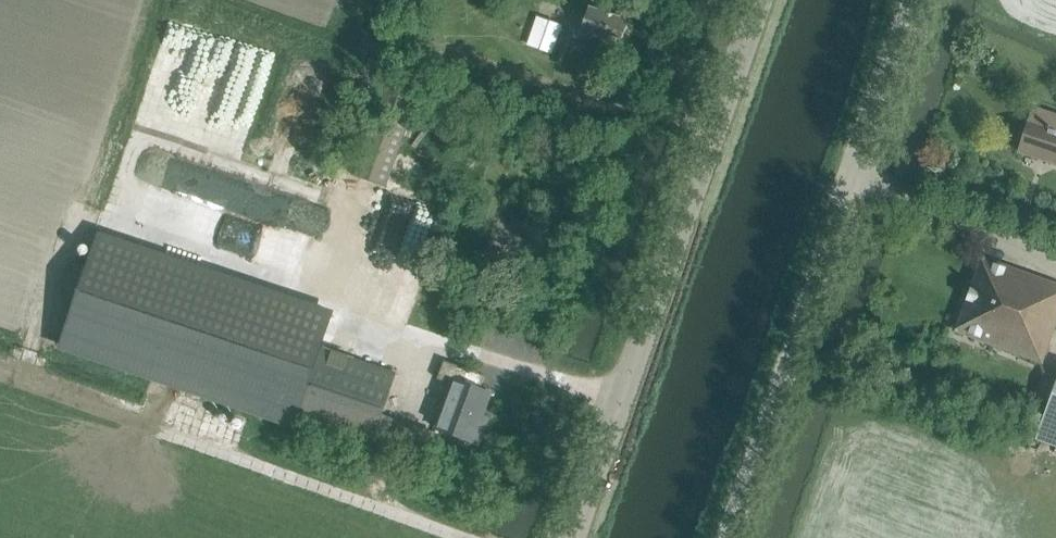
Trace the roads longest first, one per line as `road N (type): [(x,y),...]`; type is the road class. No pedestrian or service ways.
road 1 (unclassified): [(725,537),(914,0)]
road 2 (tertiary): [(572,537),(759,0)]
road 3 (track): [(0,374),(467,537)]

